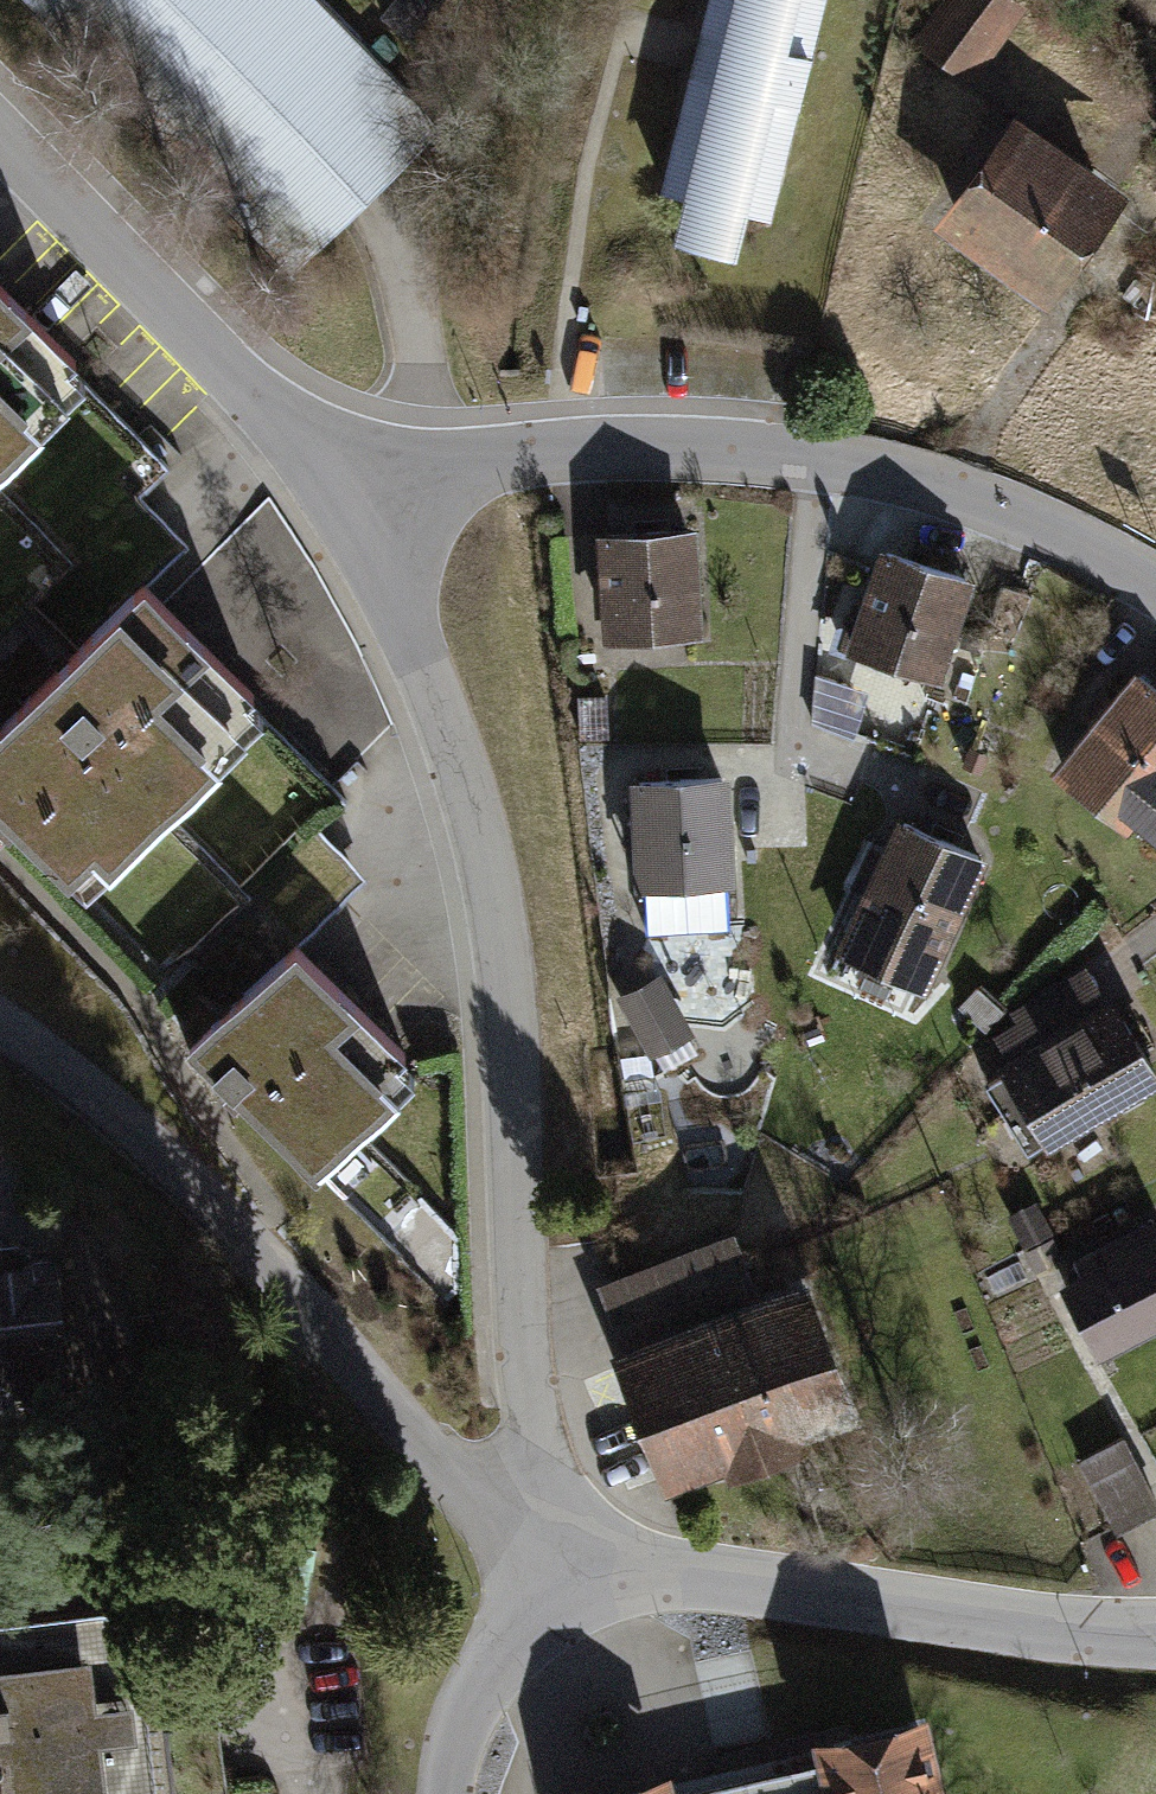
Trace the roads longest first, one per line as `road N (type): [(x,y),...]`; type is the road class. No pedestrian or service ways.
road 1 (residential): [(550,1611),(446,794),(382,515)]
road 2 (residential): [(1155,595),(1074,542),(925,481),(652,439),(556,441),(496,454),(421,479),(382,515)]
road 3 (residential): [(0,1023),(89,1092),(315,1320),(550,1611)]
road 4 (tertiary): [(1155,1625),(1029,1621),(721,1587),(550,1611)]
road 5 (residential): [(382,515),(0,141)]
road 6 (tertiary): [(550,1611),(454,1721),(449,1793)]

